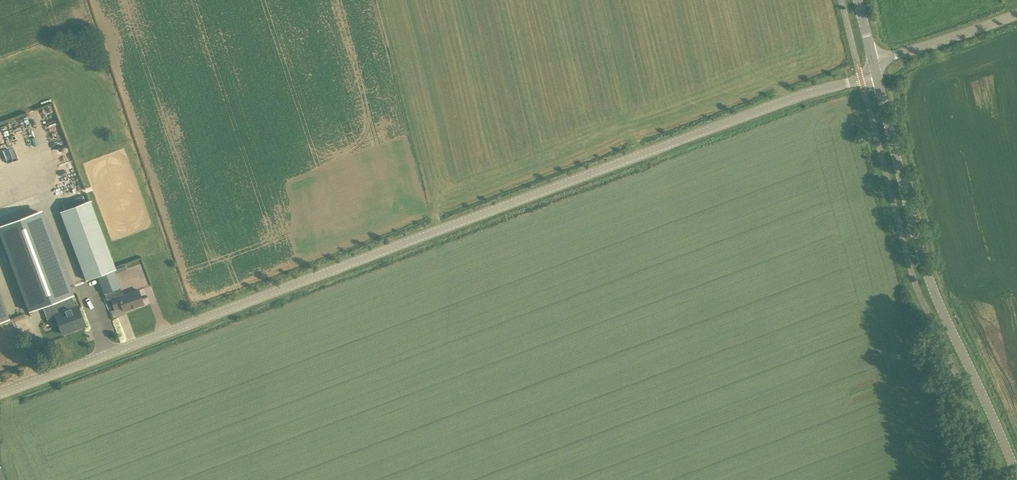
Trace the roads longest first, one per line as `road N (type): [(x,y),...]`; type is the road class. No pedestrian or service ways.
road 1 (unclassified): [(0,395),(861,78),(874,61)]
road 2 (tertiary): [(1016,478),(928,281),(874,61)]
road 3 (tertiary): [(1016,14),(874,61)]

